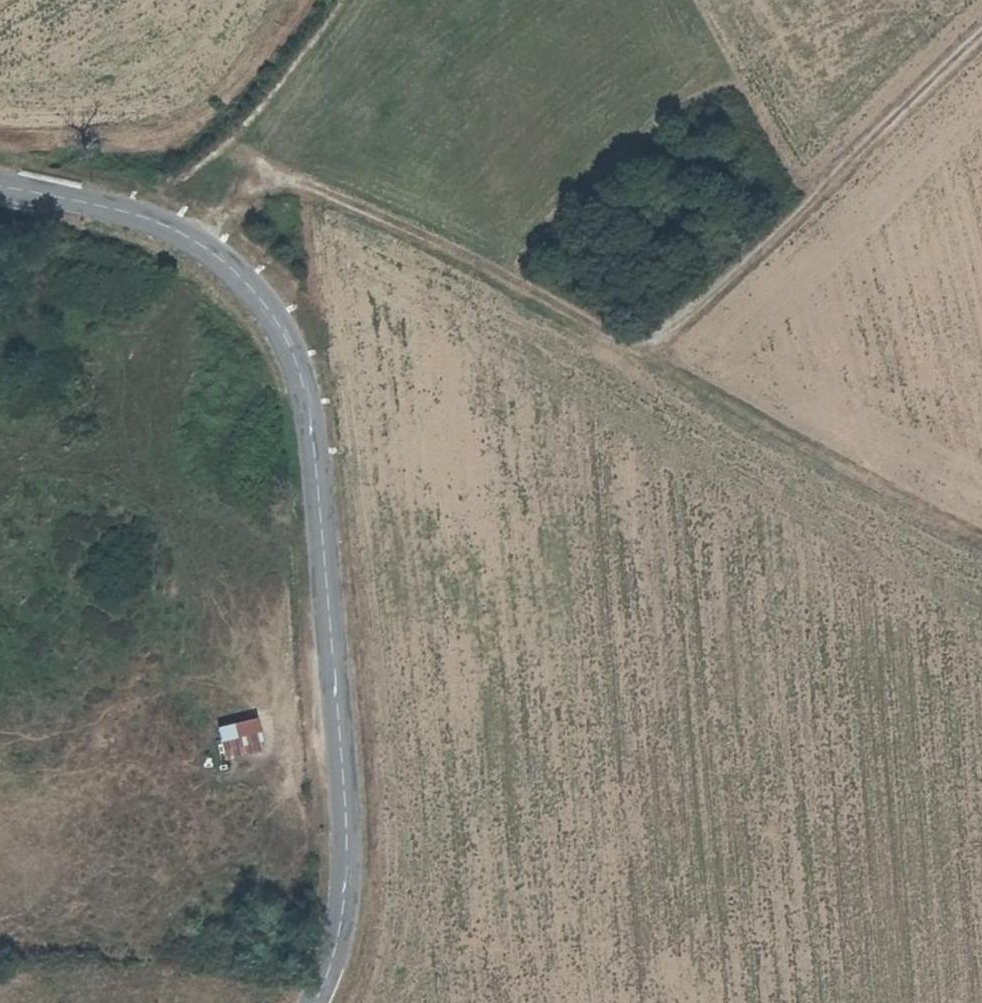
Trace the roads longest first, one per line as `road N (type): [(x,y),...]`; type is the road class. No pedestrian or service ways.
road 1 (tertiary): [(316,1002),(343,917),(346,832),(313,431),(284,345),(227,261),(145,211),(0,182)]
road 2 (track): [(203,247),(256,189),(302,182),(617,335),(660,333),(805,208),(981,35)]

